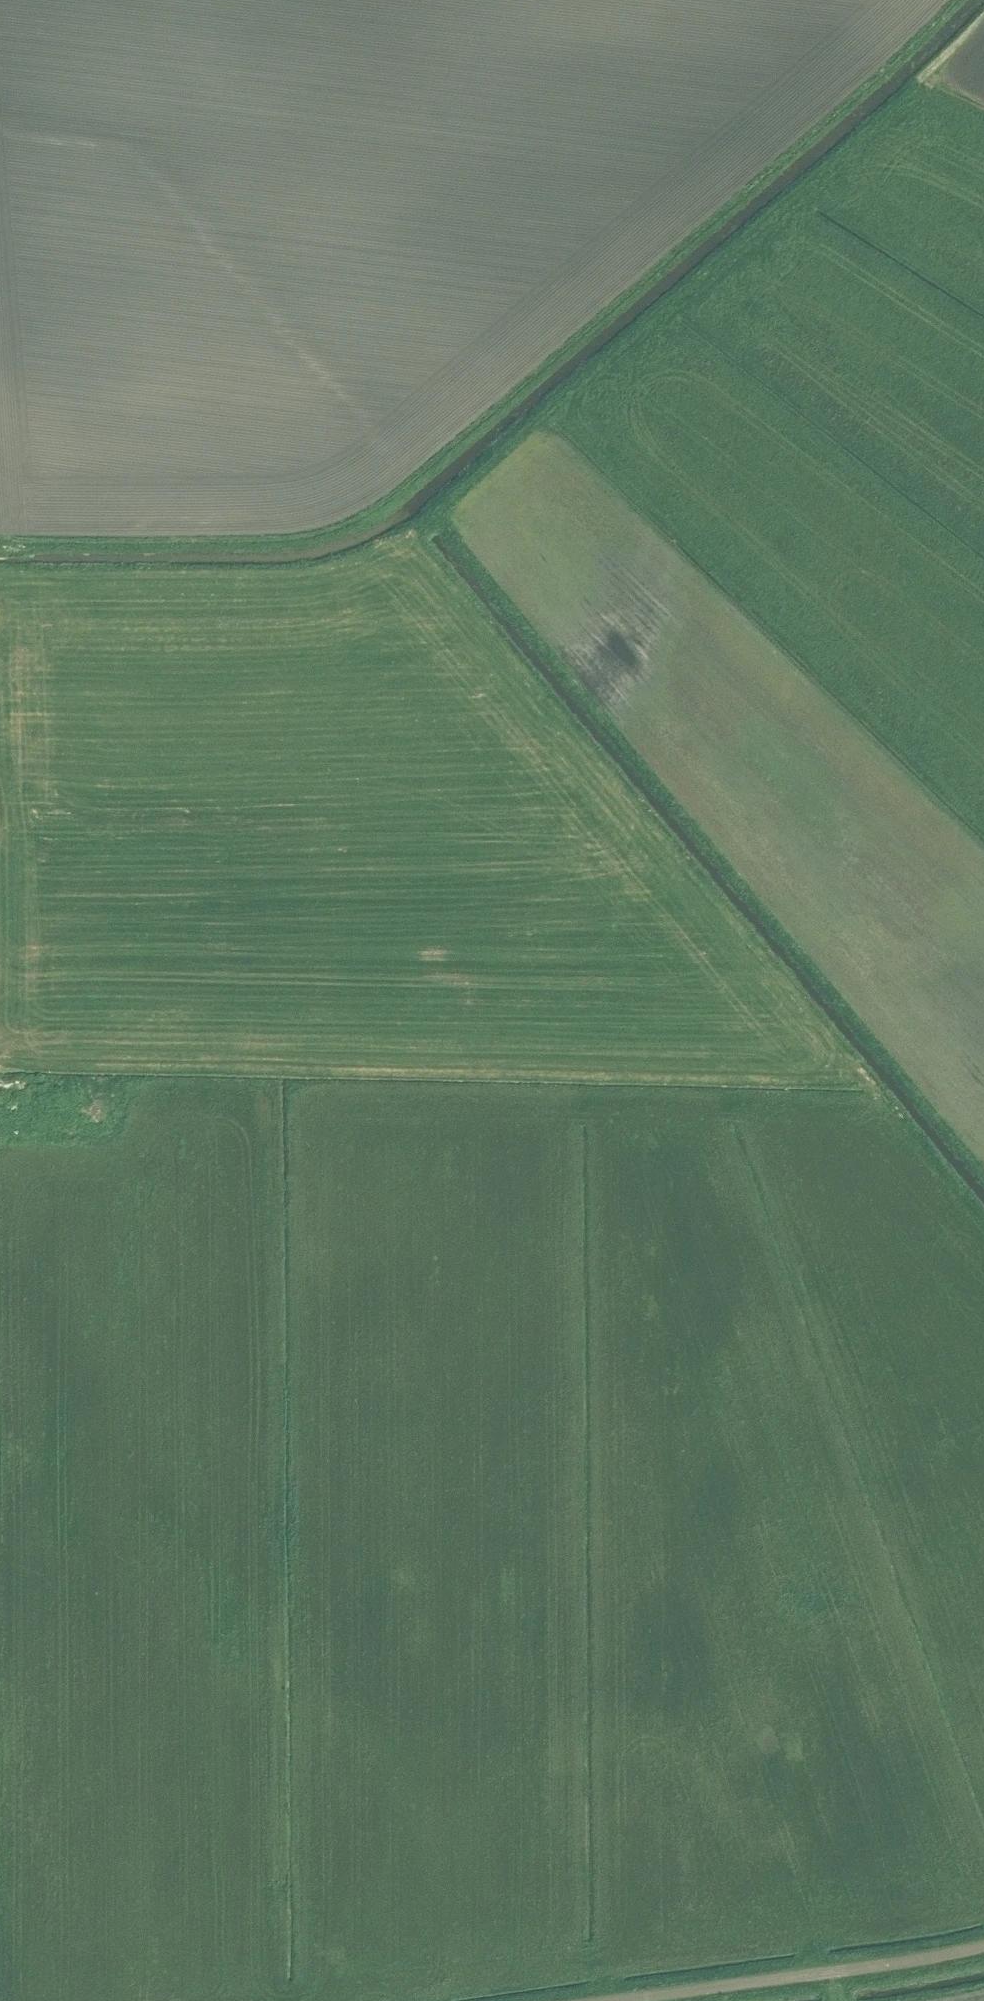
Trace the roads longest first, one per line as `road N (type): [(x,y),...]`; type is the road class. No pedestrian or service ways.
road 1 (unclassified): [(611,2000),(983,1945)]

